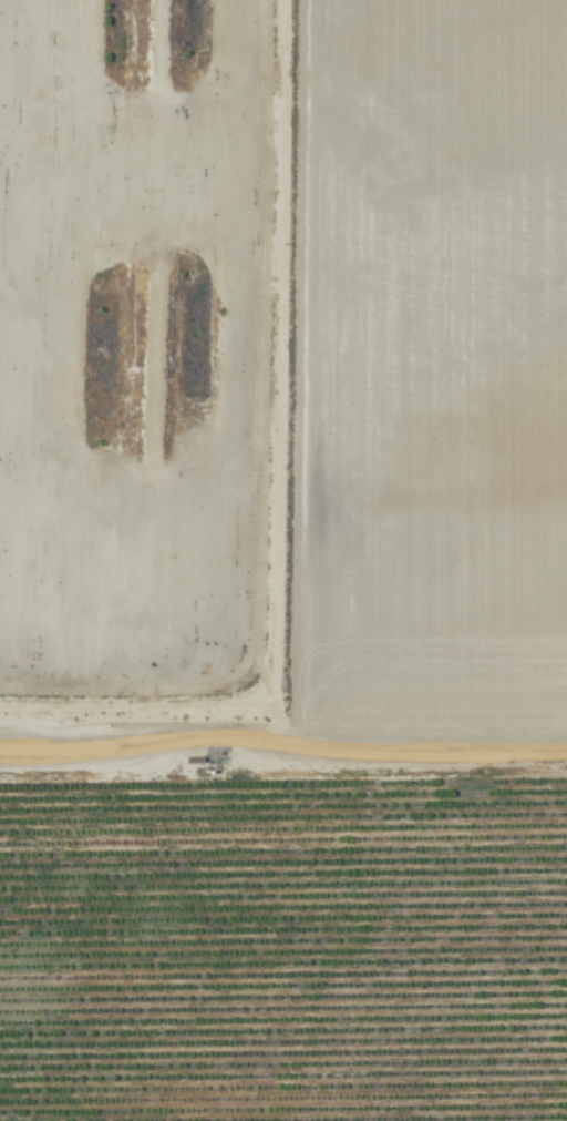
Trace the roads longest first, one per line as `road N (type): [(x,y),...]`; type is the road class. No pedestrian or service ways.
road 1 (track): [(566,742),(0,746)]

